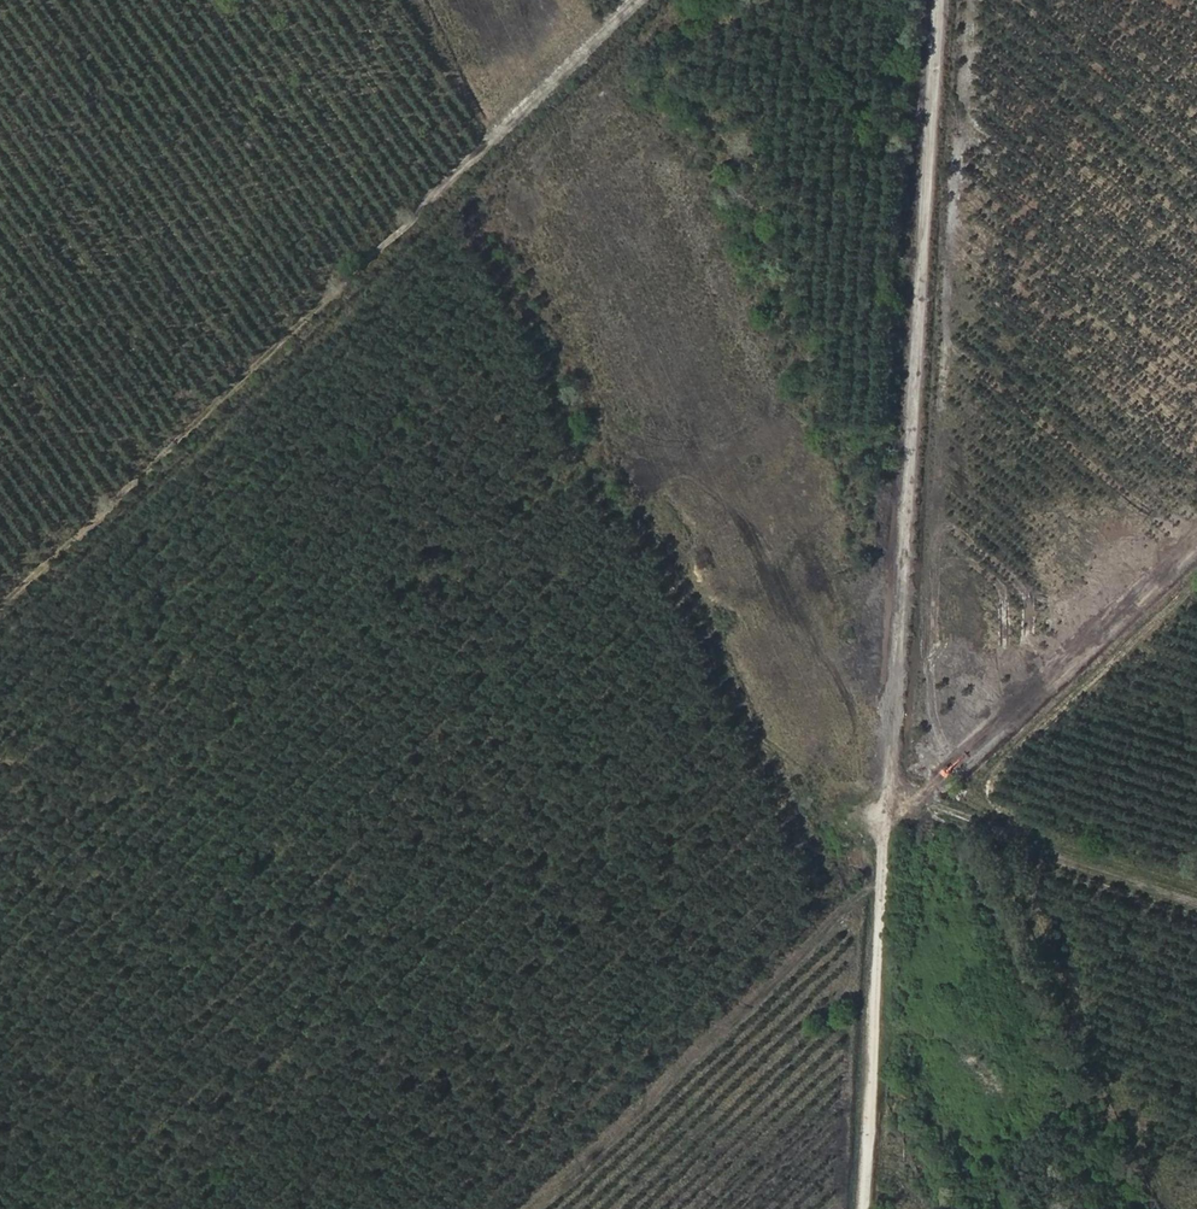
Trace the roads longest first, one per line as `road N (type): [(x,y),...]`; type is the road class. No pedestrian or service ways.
road 1 (track): [(863,1208),(940,0)]
road 2 (track): [(0,616),(656,0)]
road 3 (track): [(1196,537),(918,796),(888,807)]
road 4 (track): [(918,796),(1196,891)]

